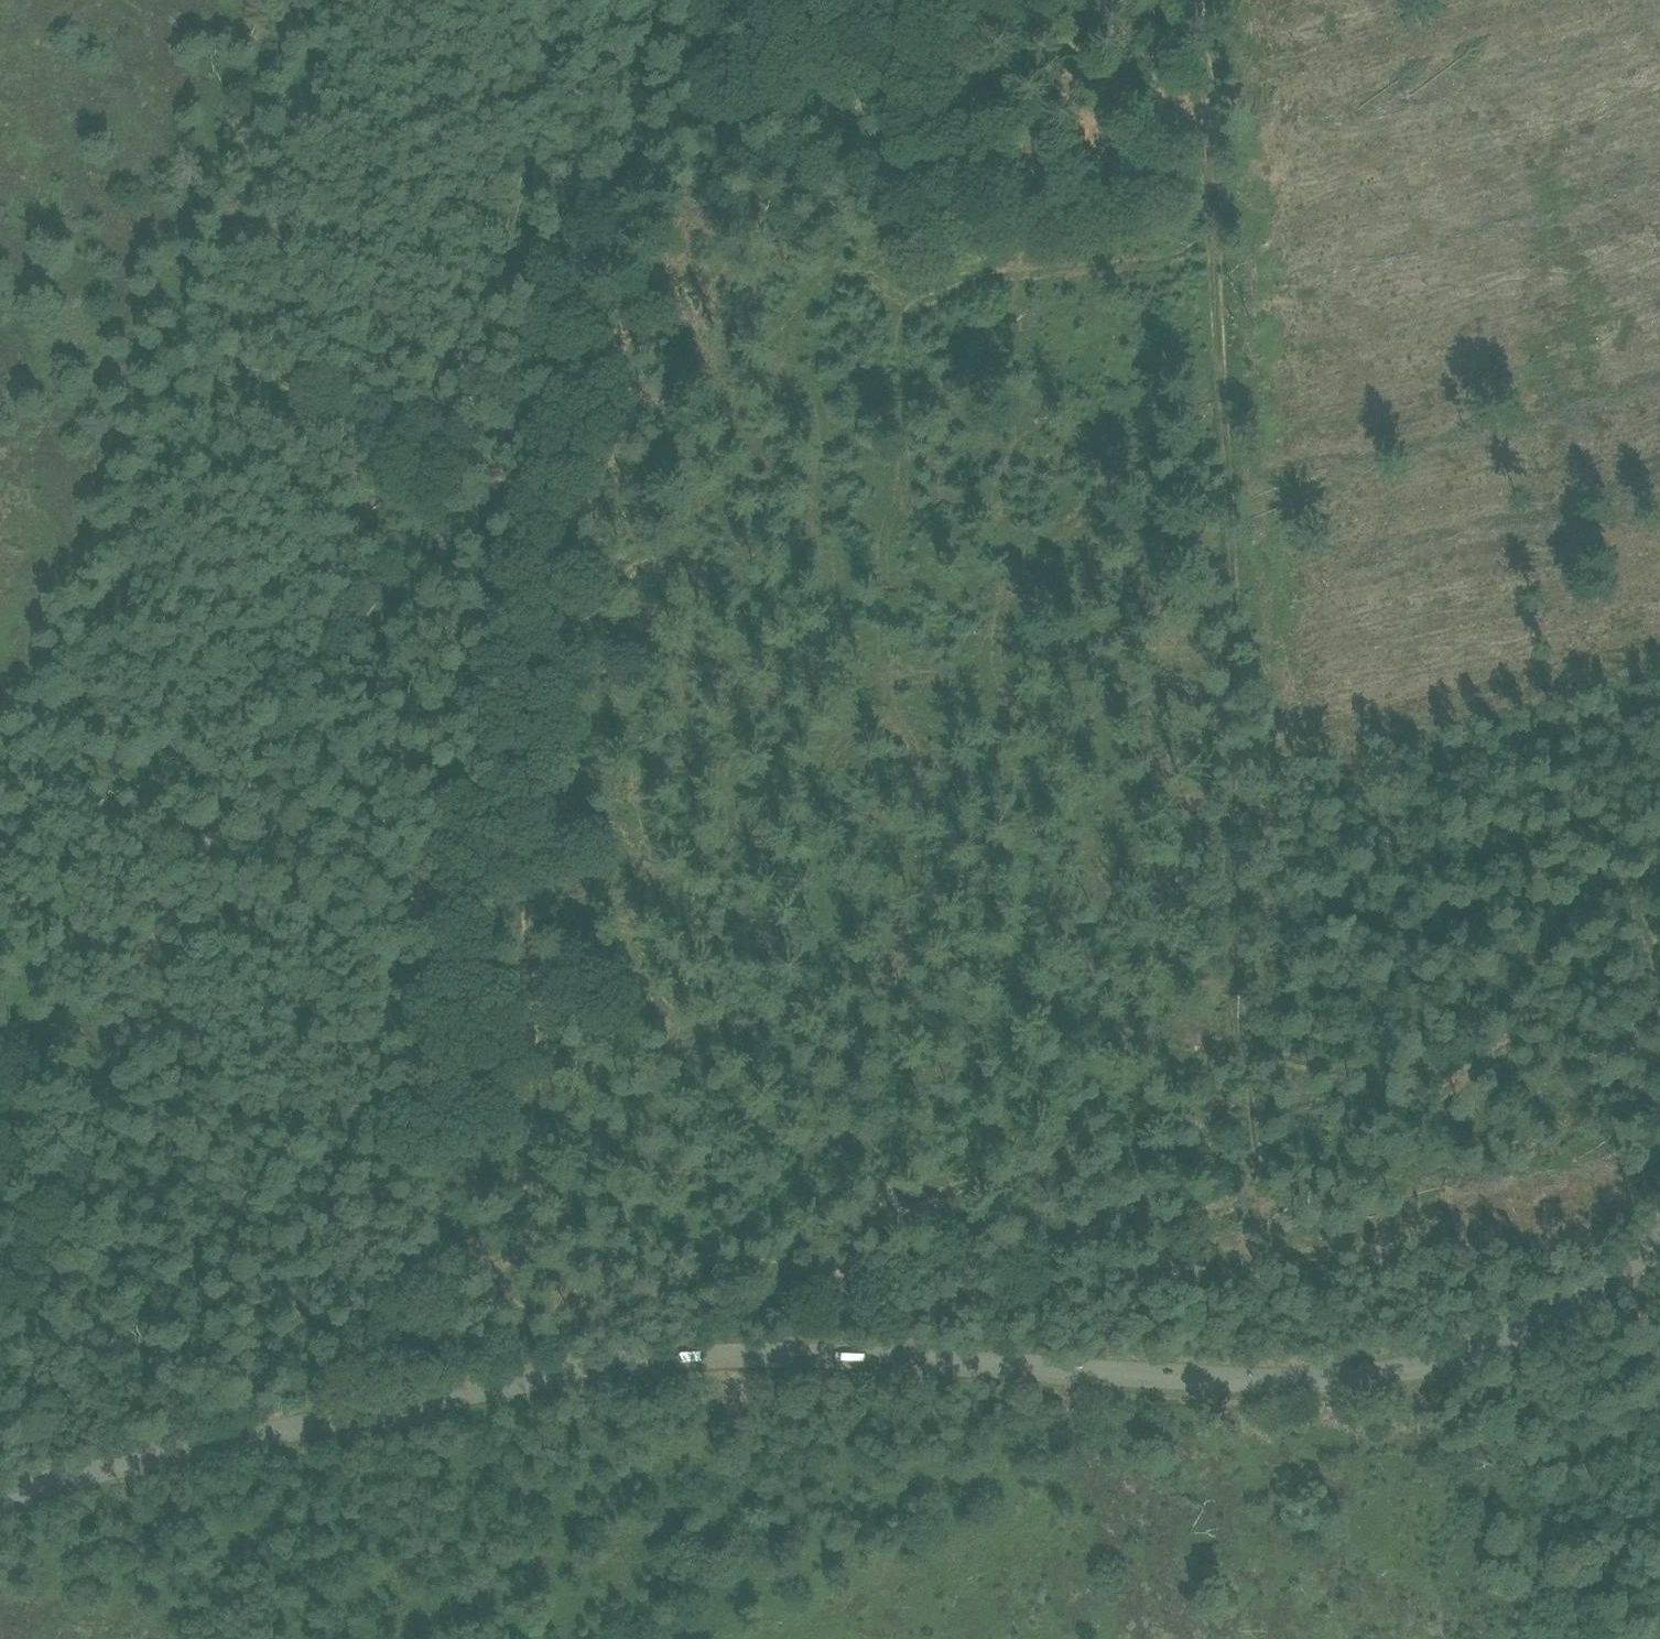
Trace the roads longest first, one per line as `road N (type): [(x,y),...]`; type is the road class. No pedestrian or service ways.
road 1 (unclassified): [(0,1499),(628,1364),(809,1355),(1235,1381),(1369,1379),(1548,1327),(1659,1243)]

